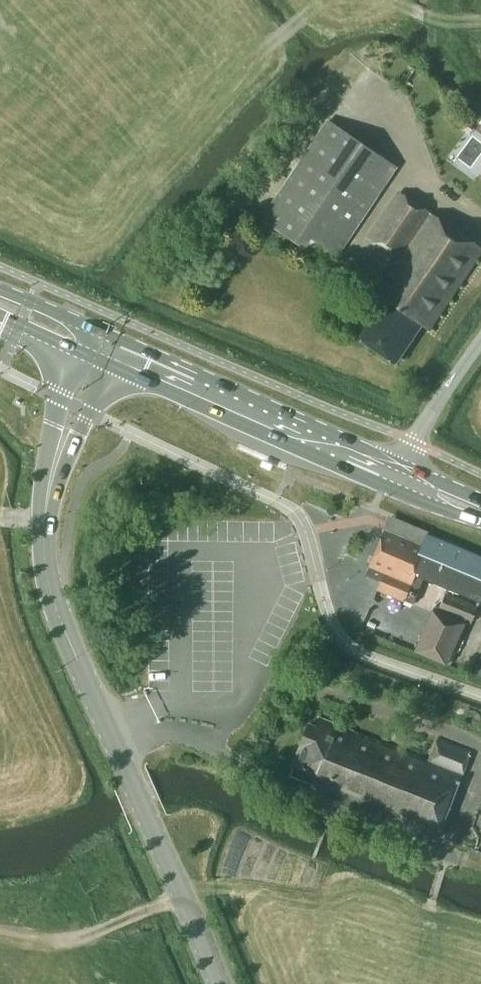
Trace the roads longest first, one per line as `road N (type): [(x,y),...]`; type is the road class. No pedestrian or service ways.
road 1 (secondary): [(220,983),(51,589),(49,489)]
road 2 (primary): [(400,463),(107,333)]
road 3 (primary): [(109,363),(385,485)]
road 4 (unclassified): [(400,463),(480,343)]
road 5 (secondary): [(81,351),(54,424),(49,489)]
road 6 (secondary): [(49,489),(109,363)]

